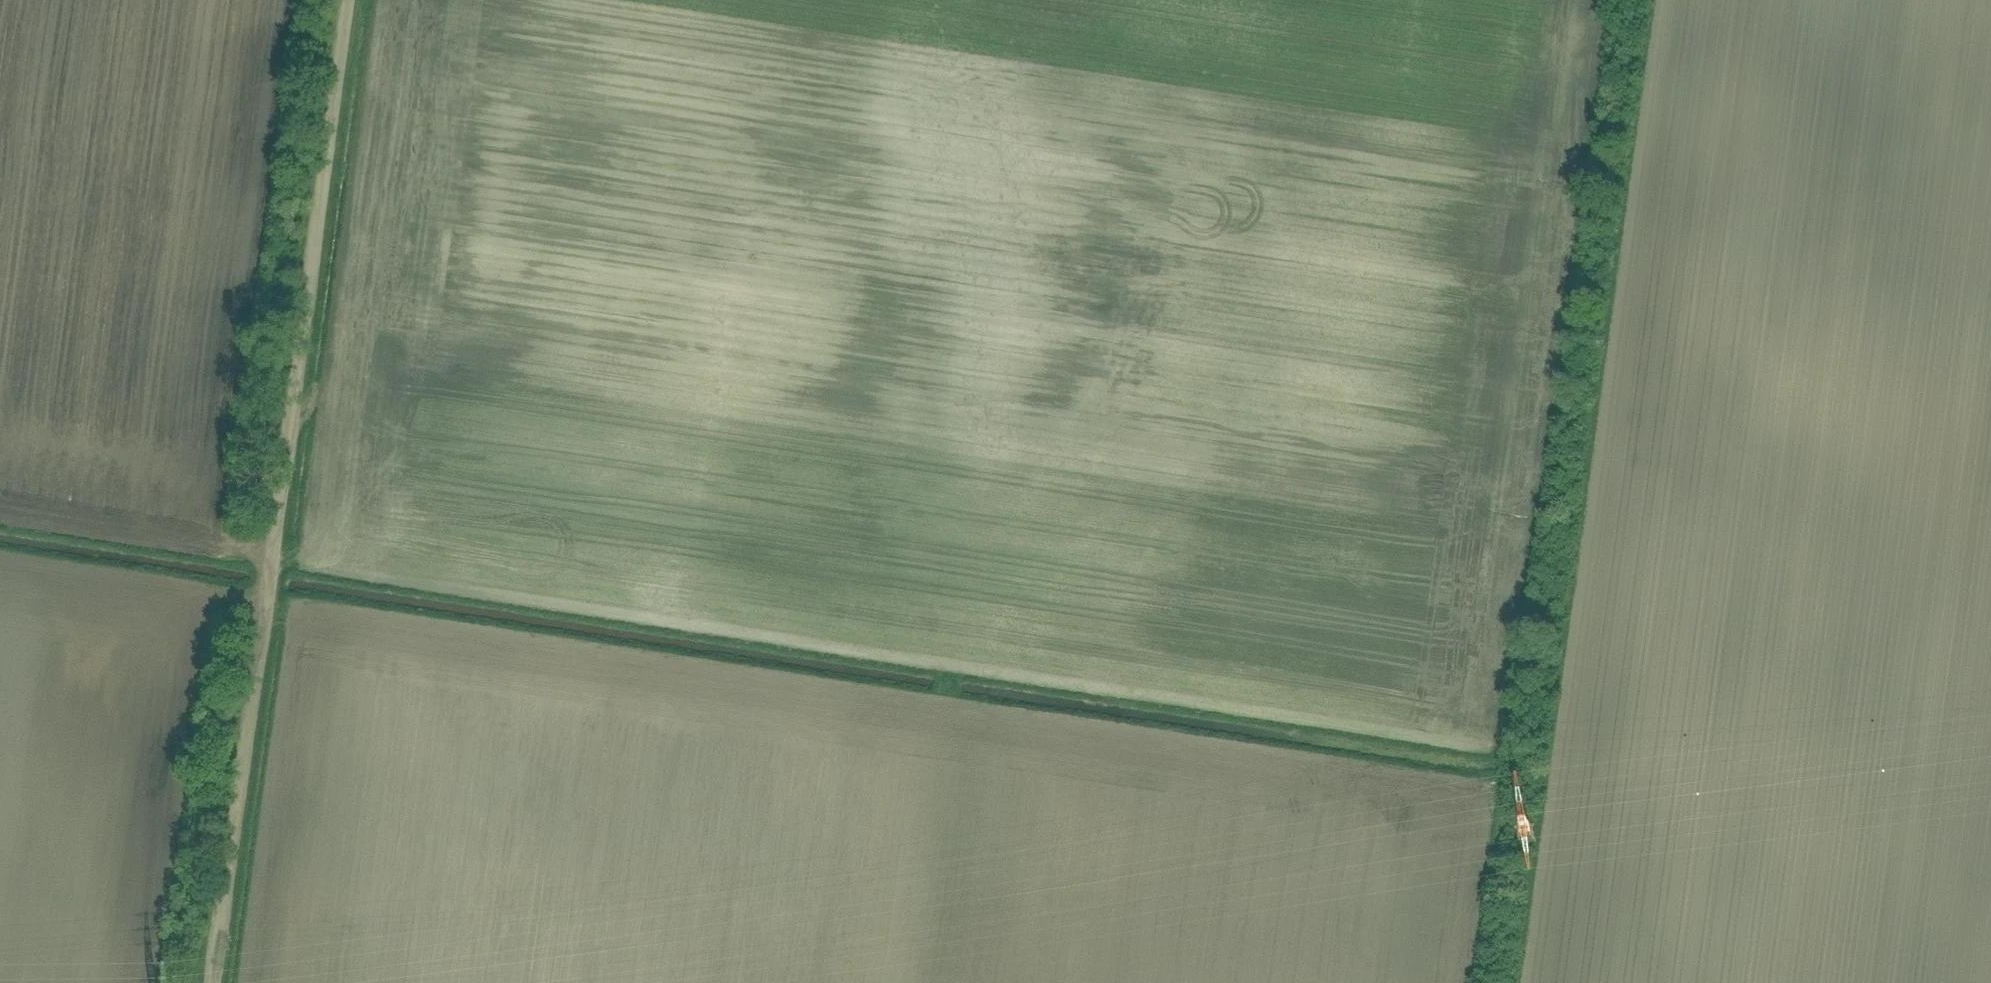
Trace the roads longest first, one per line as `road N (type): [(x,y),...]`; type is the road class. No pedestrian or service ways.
road 1 (track): [(220,982),(355,0)]

